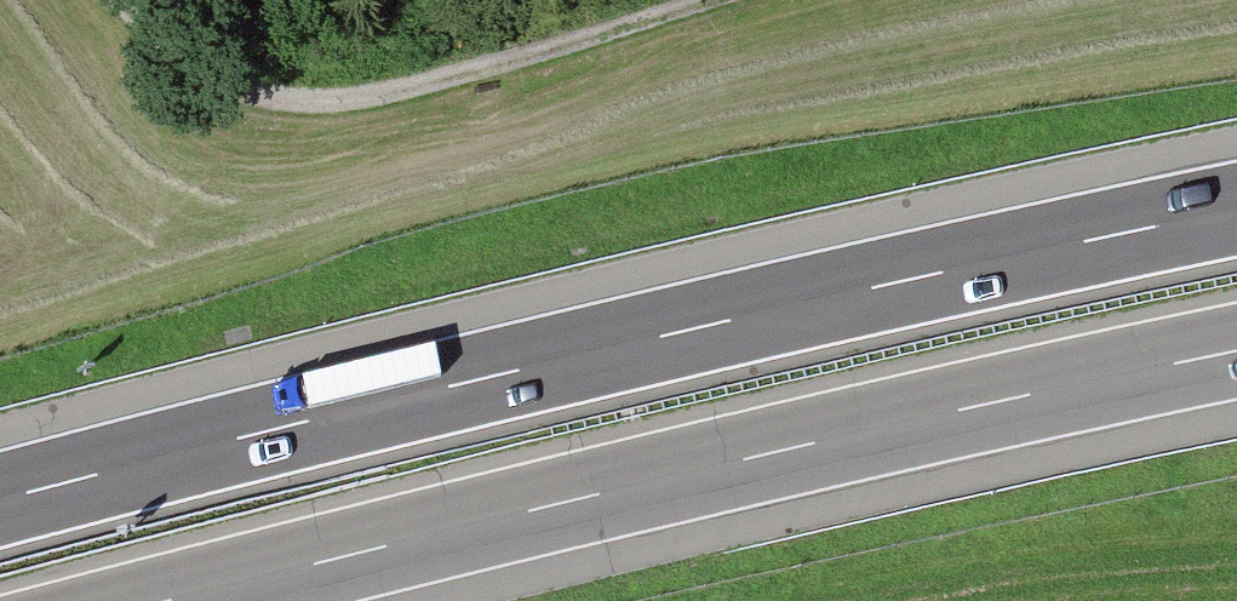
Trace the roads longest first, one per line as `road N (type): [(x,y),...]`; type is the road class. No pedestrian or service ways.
road 1 (motorway): [(1236,208),(730,319),(0,499)]
road 2 (motorway): [(180,600),(774,455),(1236,353)]
road 3 (track): [(129,0),(235,92),(329,108),(714,0)]

